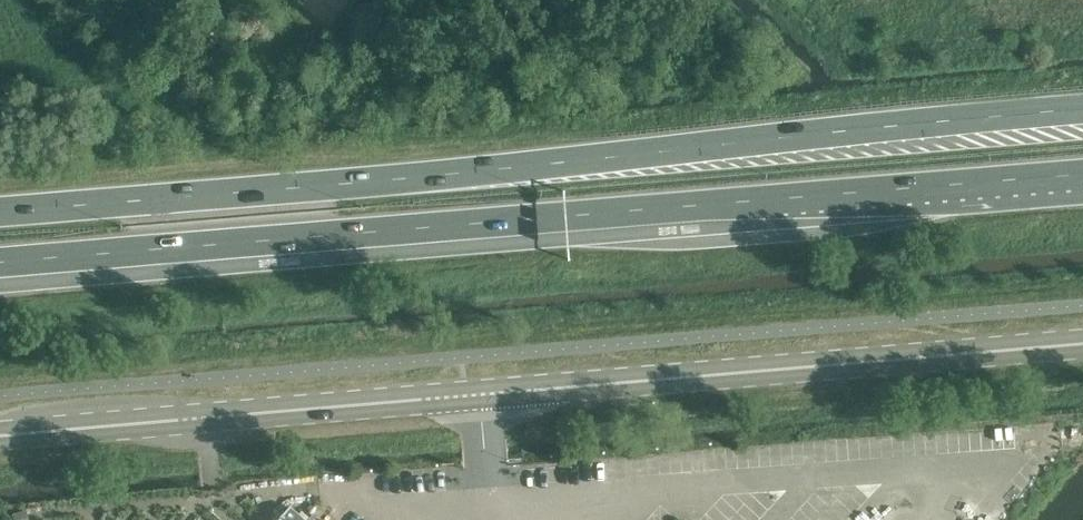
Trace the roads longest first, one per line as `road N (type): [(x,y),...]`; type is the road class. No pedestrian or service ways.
road 1 (trunk): [(1082,114),(0,214)]
road 2 (trunk): [(0,263),(1082,174)]
road 3 (secondary): [(1082,343),(473,394)]
road 4 (secondary): [(473,394),(0,437)]

